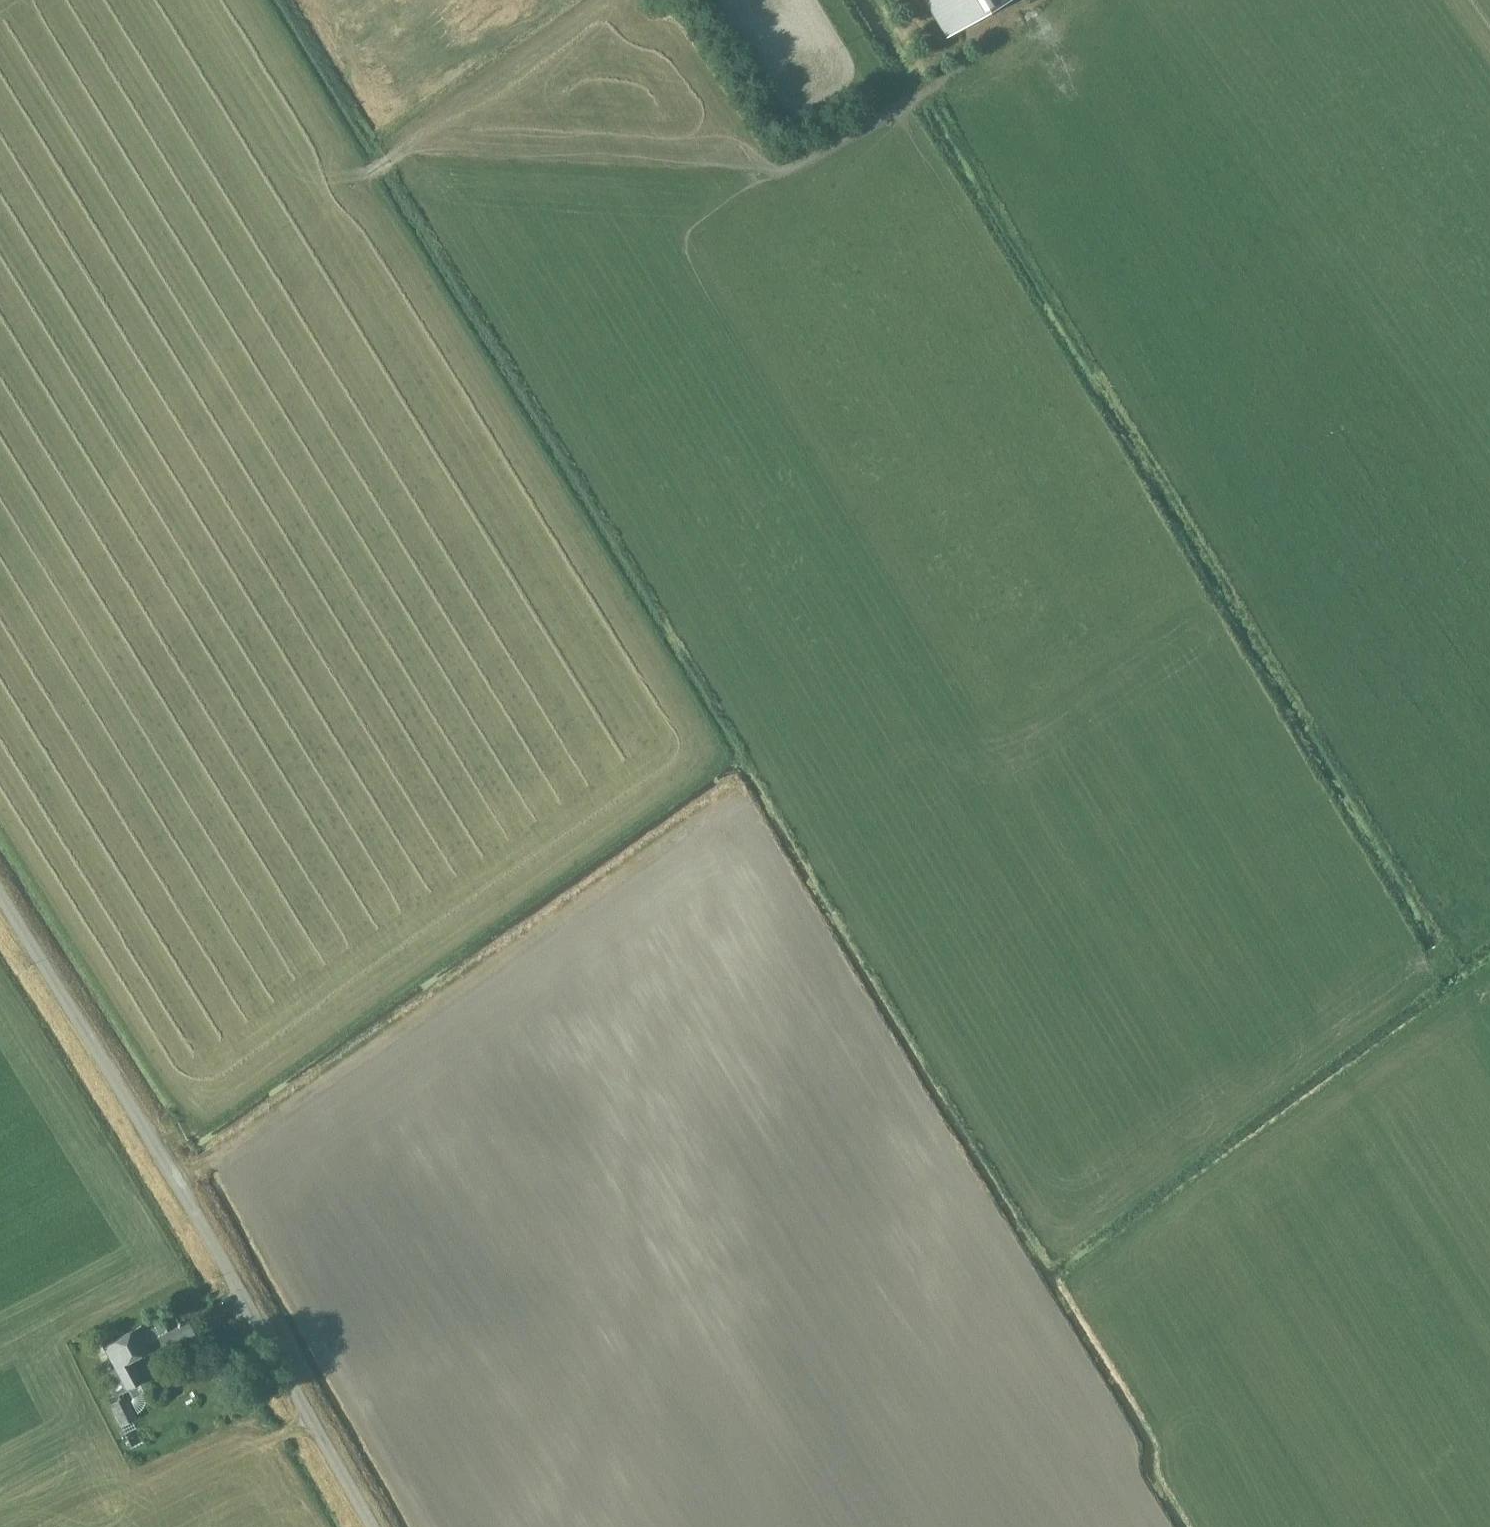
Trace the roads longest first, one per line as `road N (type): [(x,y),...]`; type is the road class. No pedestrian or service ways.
road 1 (unclassified): [(373,1526),(180,1187),(0,895)]

